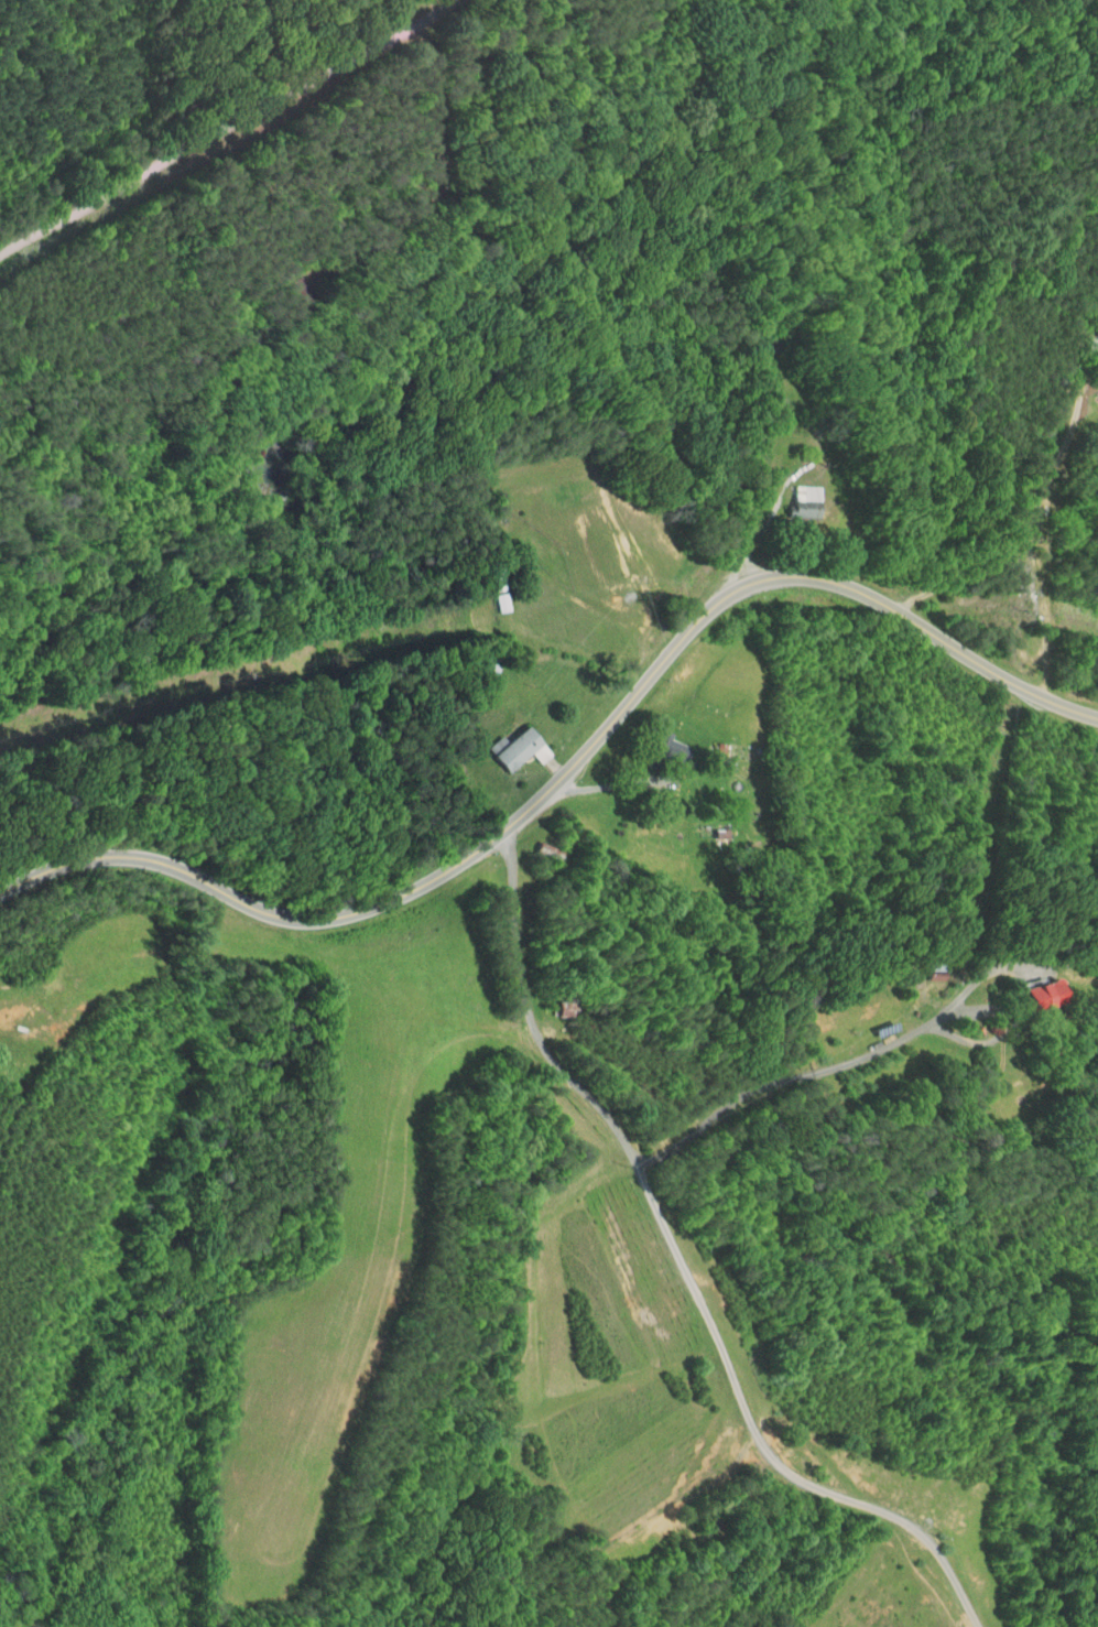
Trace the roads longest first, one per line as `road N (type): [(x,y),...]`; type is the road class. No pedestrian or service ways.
road 1 (secondary): [(0,893),(69,863),(108,861),(202,882),(287,920),(372,911),(475,853),(537,803),(695,625),(744,587),(774,577),(872,596),(1003,680),(1097,719)]
road 2 (residential): [(508,827),(522,965),(539,1034),(616,1120),(641,1163),(779,1457),(813,1483),(904,1512),(928,1530),(990,1626)]
road 3 (residential): [(0,252),(464,0)]

